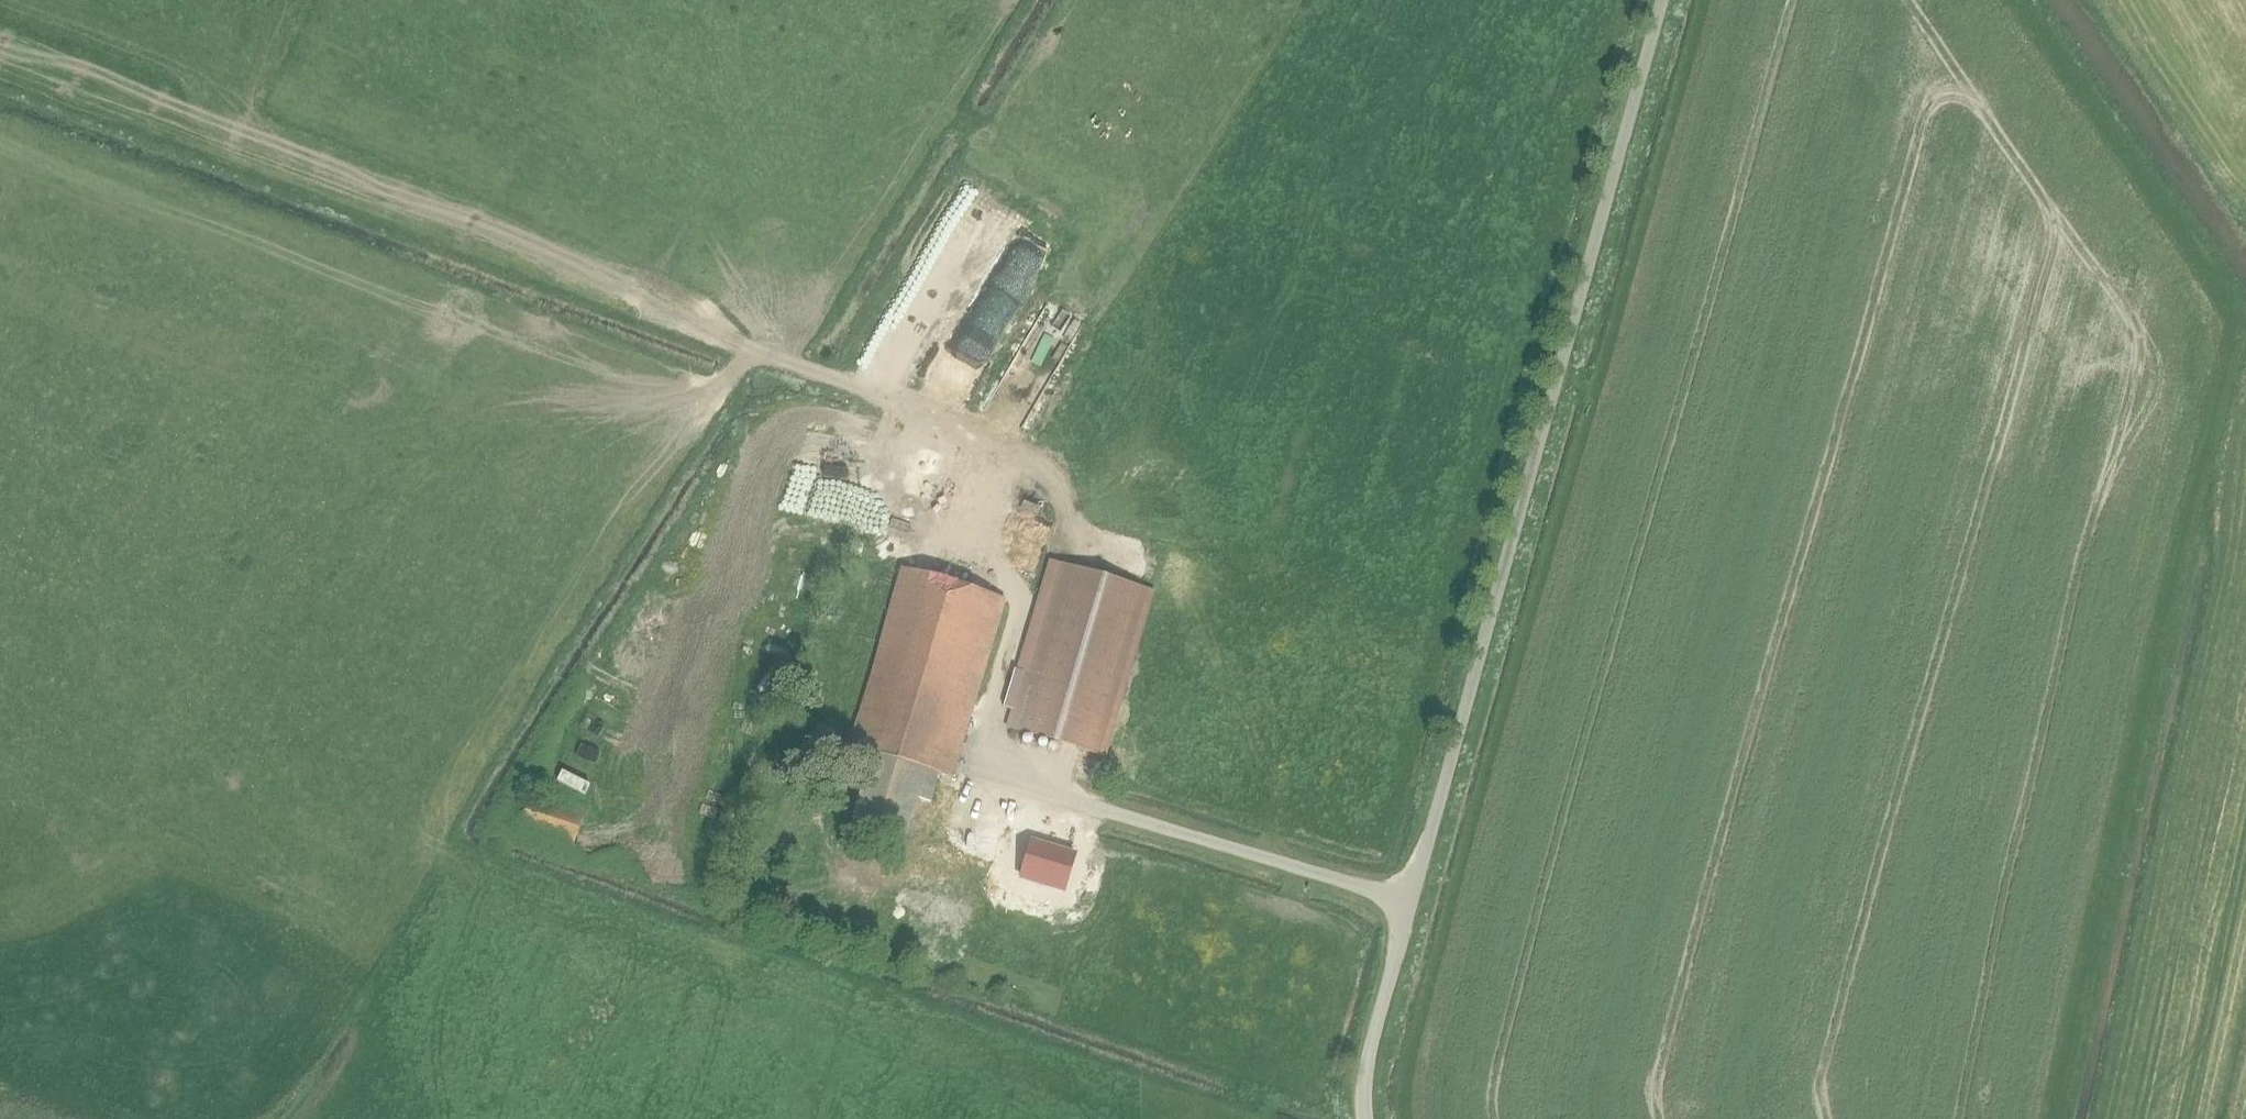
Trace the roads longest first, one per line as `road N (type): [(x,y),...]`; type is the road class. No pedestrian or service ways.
road 1 (unclassified): [(1663,0),(1351,1087),(1362,1118)]

